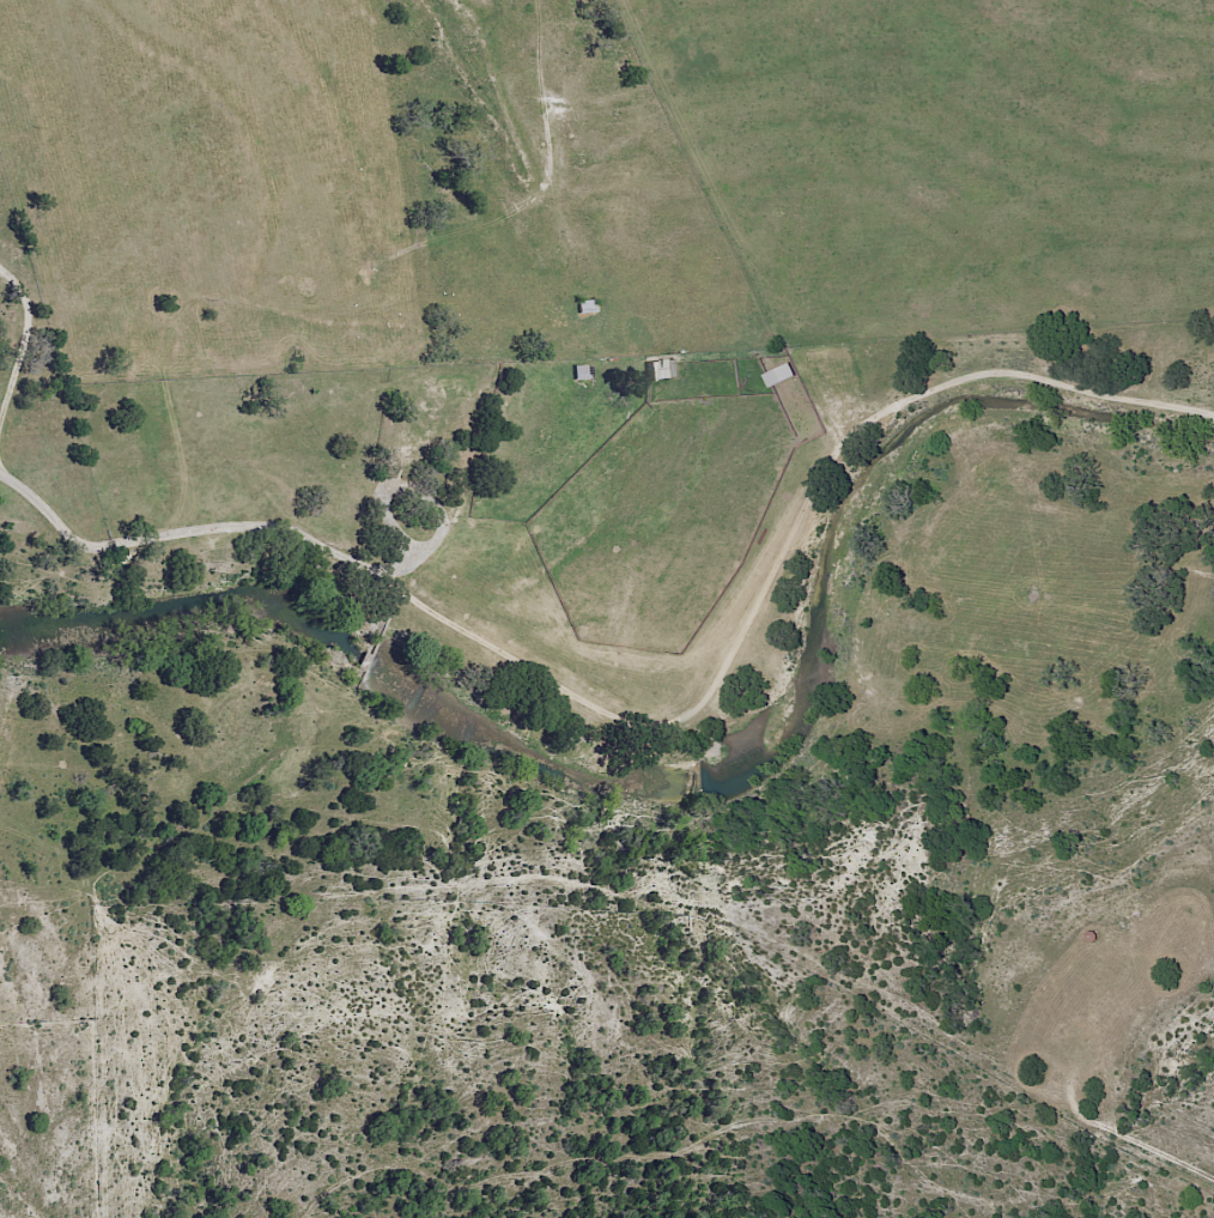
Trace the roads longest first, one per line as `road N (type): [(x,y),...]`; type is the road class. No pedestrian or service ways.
road 1 (residential): [(0,480),(103,539),(233,525),(347,550),(415,604),(577,703),(669,723),(698,715),(718,693),(850,449),(873,419),(918,387),(996,371),(1213,414)]
road 2 (residential): [(386,580),(426,549),(451,514),(473,448)]

